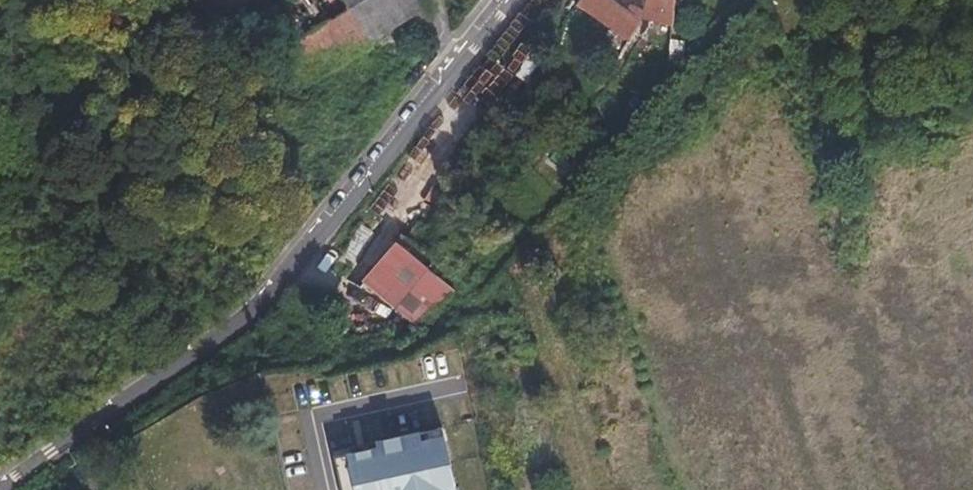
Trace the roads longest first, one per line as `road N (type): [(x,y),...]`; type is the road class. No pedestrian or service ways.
road 1 (tertiary): [(0,489),(247,312),(344,207),(505,0)]

